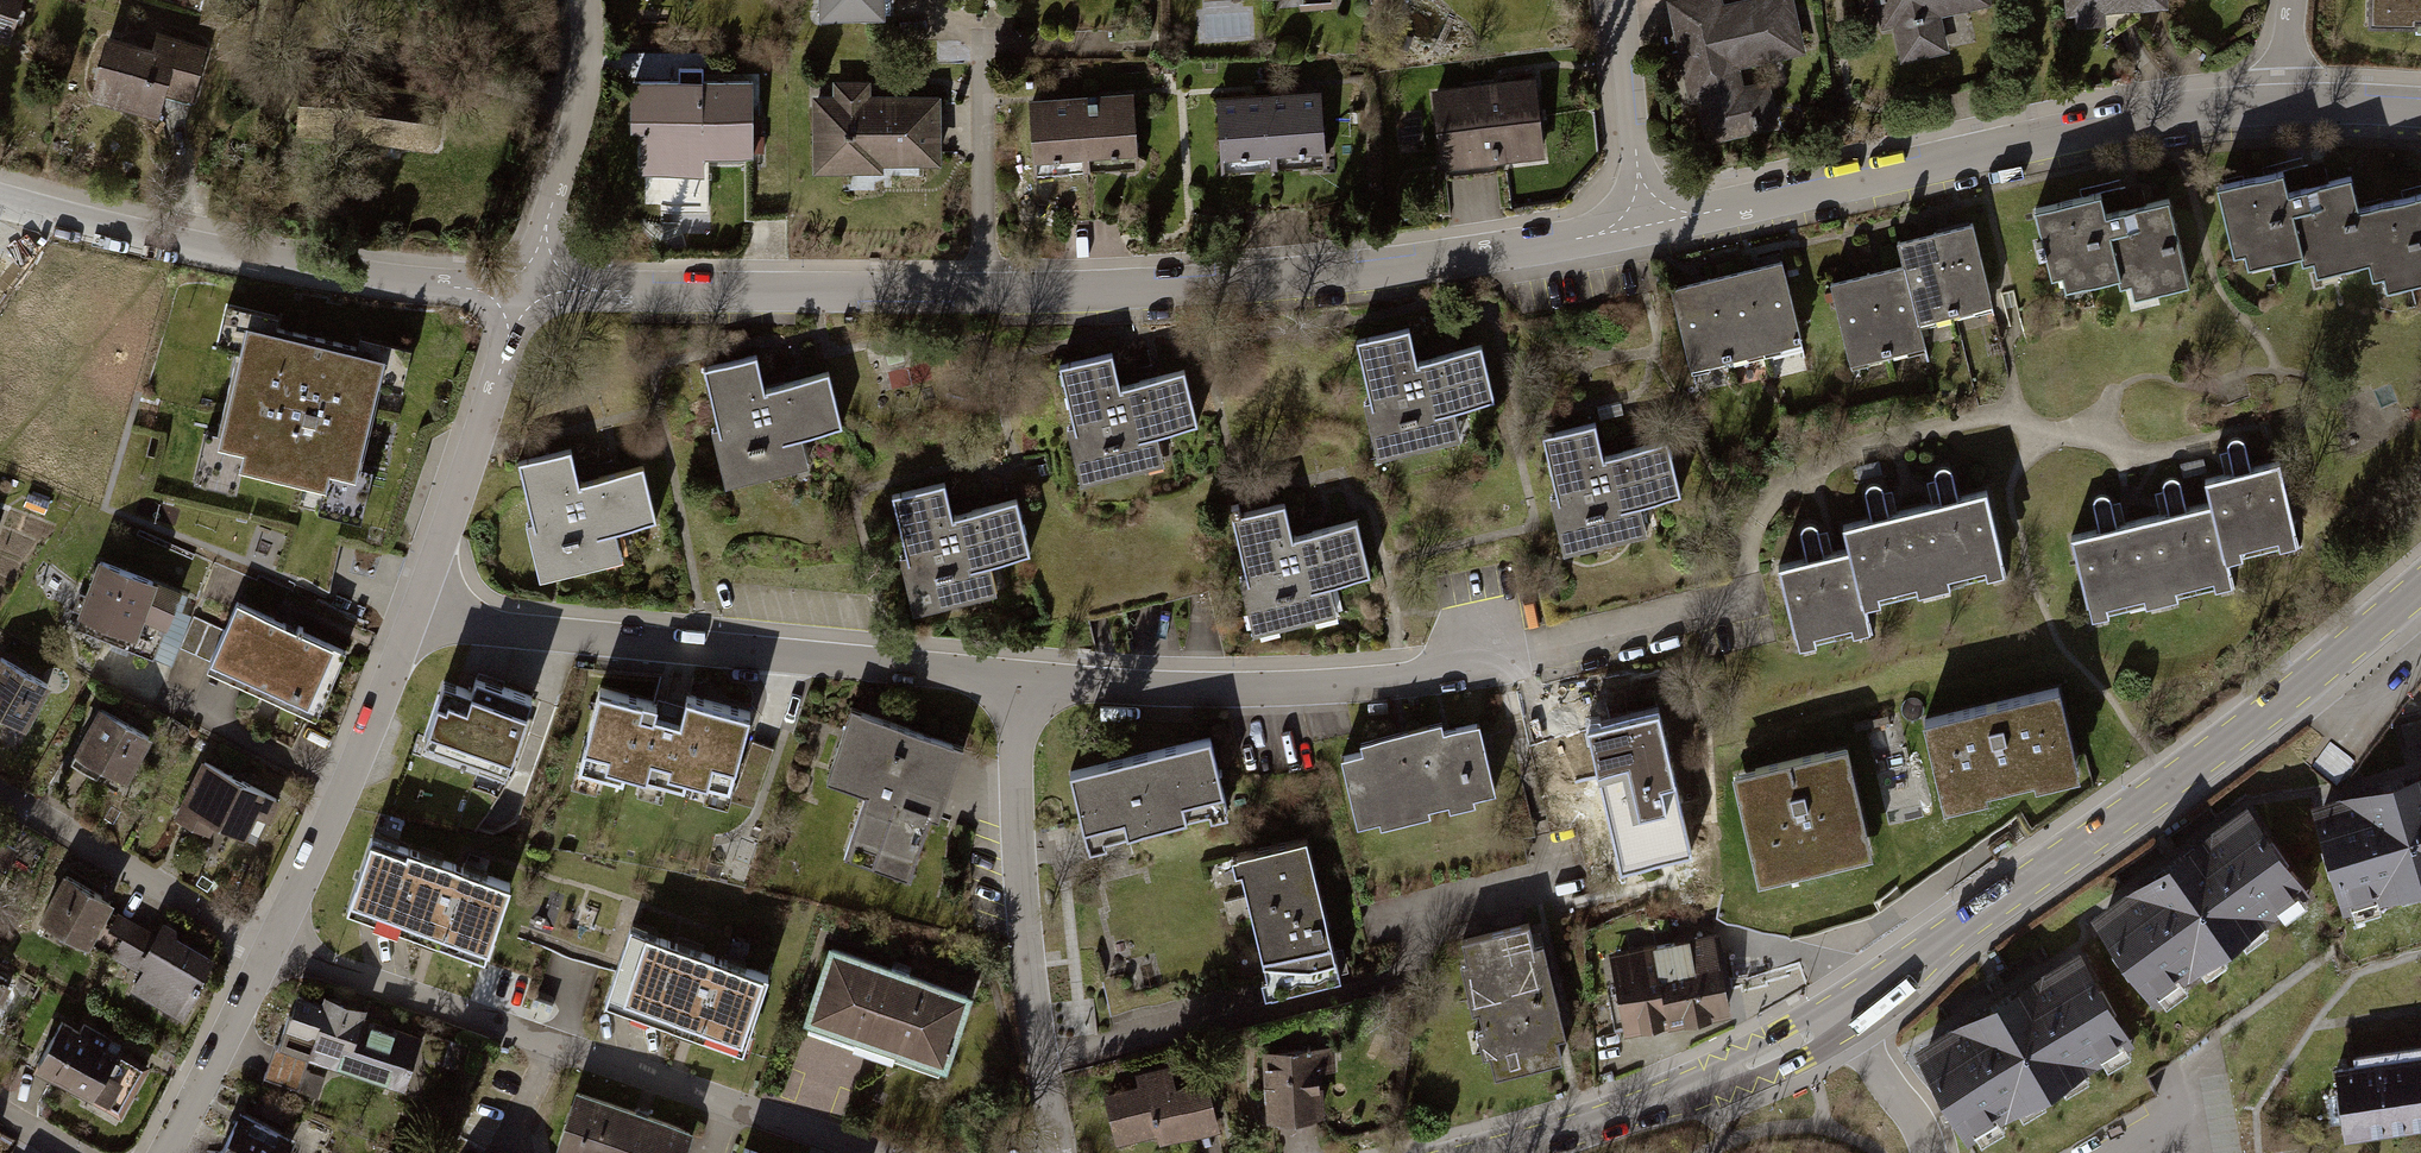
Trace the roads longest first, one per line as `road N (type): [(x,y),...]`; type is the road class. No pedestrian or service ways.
road 1 (secondary): [(2420,585),(2304,684),(1843,1017),(1696,1089),(1486,1152)]
road 2 (residential): [(1754,594),(1411,678),(1195,686),(1020,677)]
road 3 (residential): [(986,291),(1167,287),(1348,271),(1647,224)]
road 4 (residential): [(1647,224),(2168,114),(2286,104)]
road 5 (residential): [(272,949),(878,1152)]
road 6 (residential): [(1020,677),(413,620)]
road 7 (residential): [(0,199),(327,276),(528,291)]
road 8 (residential): [(1020,677),(1025,944),(1057,1152)]
road 9 (residential): [(528,291),(986,291)]
road 10 (residential): [(413,620),(272,949)]
road 11 (residential): [(528,291),(413,620)]
road 12 (residential): [(0,792),(272,949)]
road 13 (residential): [(583,0),(588,66),(528,291)]
road 14 (residential): [(986,291),(985,39)]
road 15 (residential): [(272,949),(162,1152)]
road 16 (residential): [(1619,0),(1647,224)]
road 17 (residential): [(2286,104),(2420,109)]

